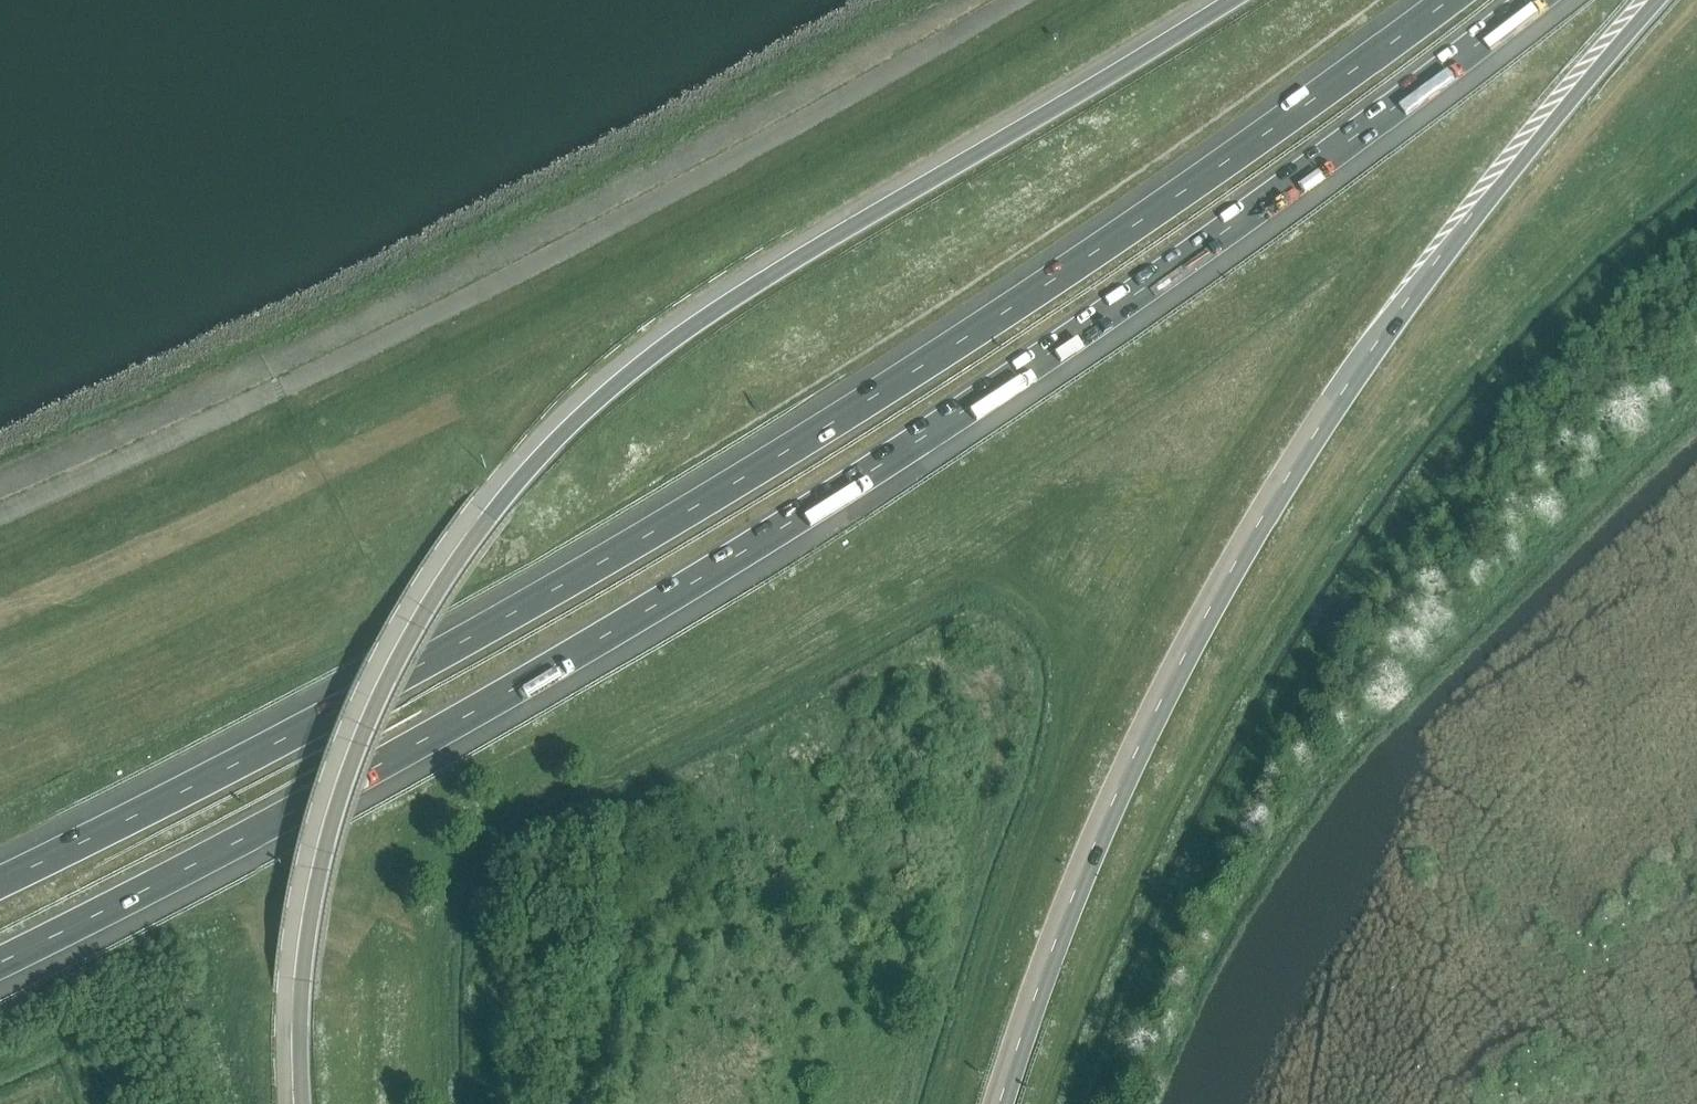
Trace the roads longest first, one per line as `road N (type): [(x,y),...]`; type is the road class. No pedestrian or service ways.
road 1 (motorway): [(0,962),(380,765),(831,497),(1187,259),(1534,0)]
road 2 (motorway): [(1446,0),(1095,252),(690,510),(324,719),(0,882)]
road 3 (motorway): [(1233,0),(713,312),(602,397),(524,475),(423,615),(348,773),(305,953),(302,1103)]
road 4 (motorway): [(999,1103),(1107,813),(1181,659),(1302,448),(1488,200),(1658,0)]
road 5 (track): [(1696,408),(1368,727),(1270,855),(1221,937),(1142,1103)]
road 6 (track): [(0,611),(451,410)]

